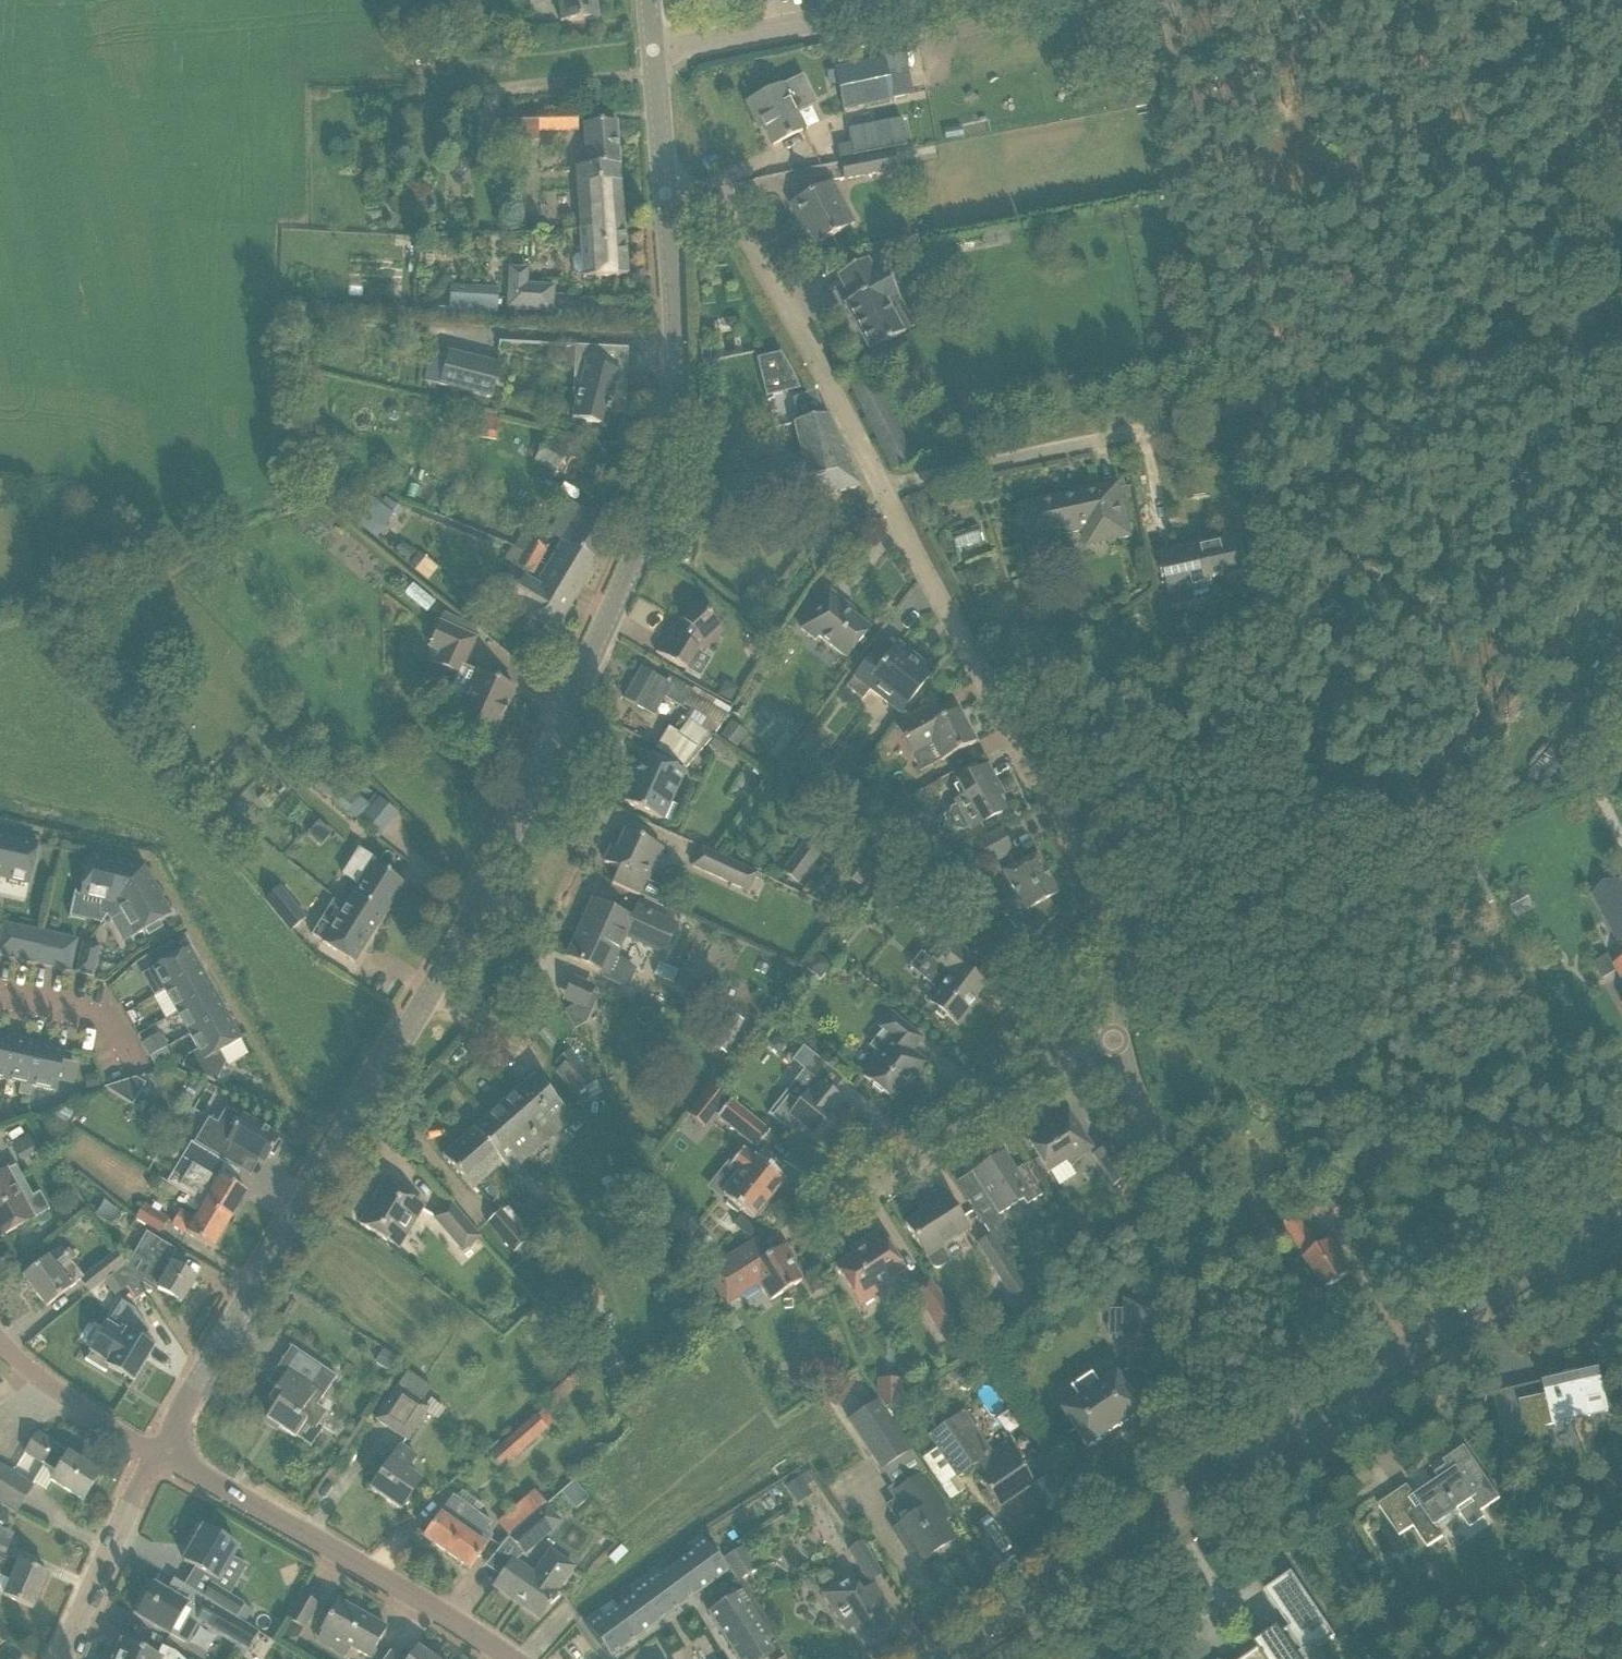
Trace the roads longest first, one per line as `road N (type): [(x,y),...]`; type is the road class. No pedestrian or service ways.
road 1 (unclassified): [(160,1452),(443,971),(641,545),(665,456),(676,365),(667,181)]
road 2 (residential): [(1117,1038),(1121,952),(1112,924),(879,484)]
road 3 (tertiary): [(1208,1482),(1621,1202)]
road 4 (track): [(1621,335),(1159,427)]
road 5 (residential): [(1208,1482),(1193,1452),(1193,1177),(1162,1138),(1117,1038)]
road 6 (unclassified): [(508,1658),(433,1603),(160,1452)]
road 7 (residential): [(879,484),(724,189),(667,181)]
road 8 (tertiary): [(943,1658),(1208,1482)]
road 9 (unclassified): [(879,484),(1159,427)]
road 10 (unclassified): [(652,52),(921,0)]
road 11 (residential): [(917,1160),(1117,1038)]
road 12 (unclassified): [(61,1658),(141,1475),(160,1452)]
road 13 (unclassified): [(160,1452),(62,1393),(0,1341)]
road 14 (residential): [(0,996),(109,1020),(134,1076)]
road 15 (residential): [(917,1160),(880,1125),(832,1196),(838,1211)]
road 16 (residential): [(667,181),(652,52)]

